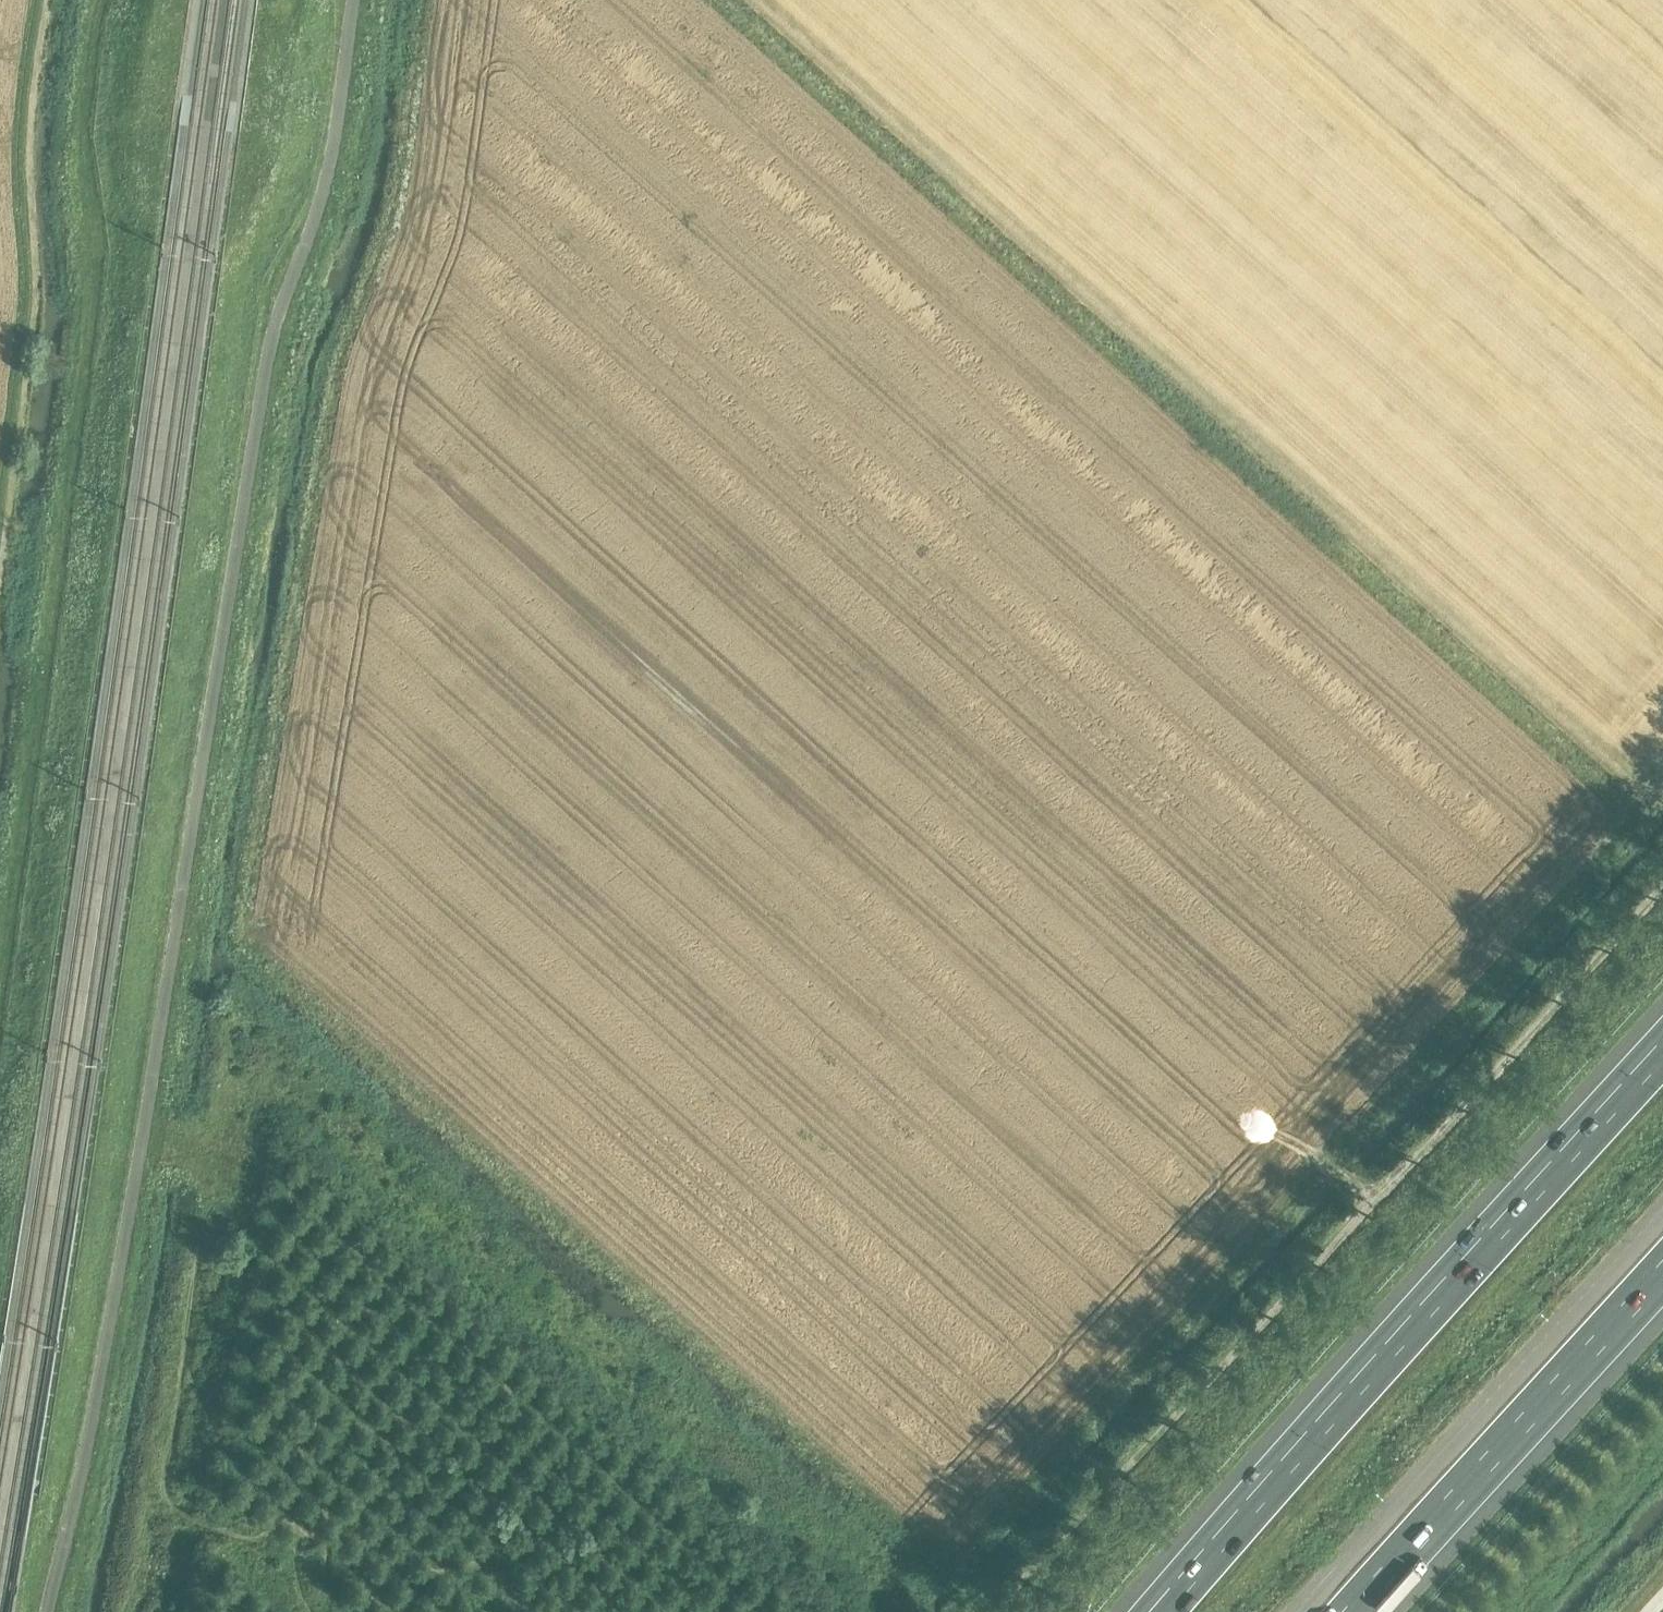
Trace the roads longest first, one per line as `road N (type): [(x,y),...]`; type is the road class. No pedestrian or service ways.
road 1 (track): [(991,1611),(1662,882)]
road 2 (motorway): [(1662,1050),(1158,1611)]
road 3 (motorway): [(1353,1611),(1662,1274)]

